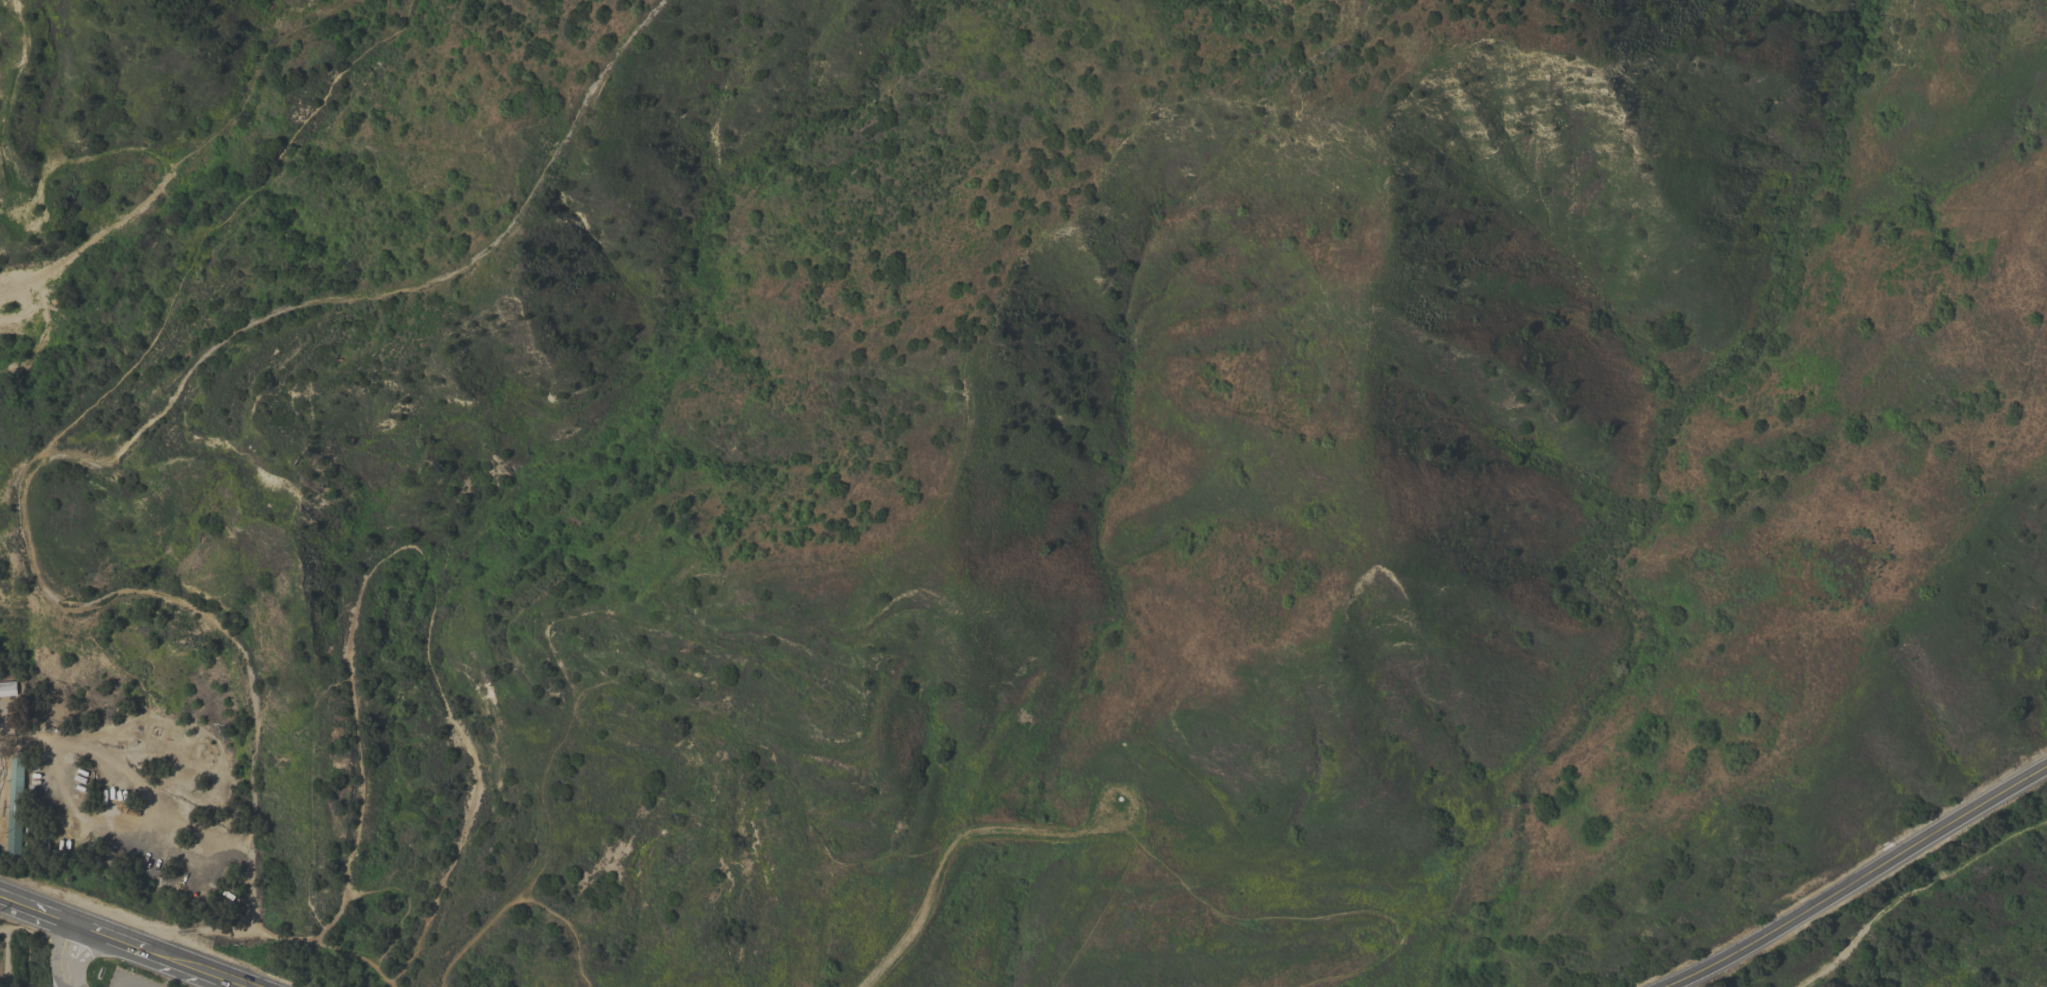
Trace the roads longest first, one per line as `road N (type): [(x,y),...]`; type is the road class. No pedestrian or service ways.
road 1 (track): [(139,941),(231,929),(255,915),(267,711),(259,679),(219,627),(143,595),(73,611),(35,591),(13,533),(27,487),(111,455),(165,405),(205,347),(315,299),(395,311),(457,269),(549,125),(650,0)]
road 2 (primary): [(1670,986),(2046,771)]
road 3 (primary): [(0,890),(263,986)]

